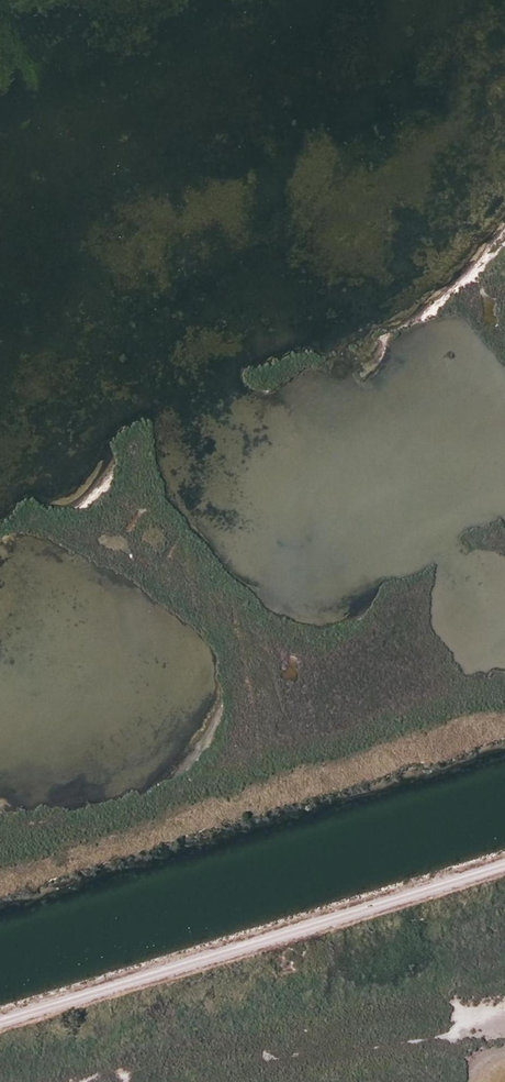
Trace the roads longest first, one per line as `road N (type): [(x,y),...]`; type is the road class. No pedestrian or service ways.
road 1 (track): [(504,860),(0,1016)]

